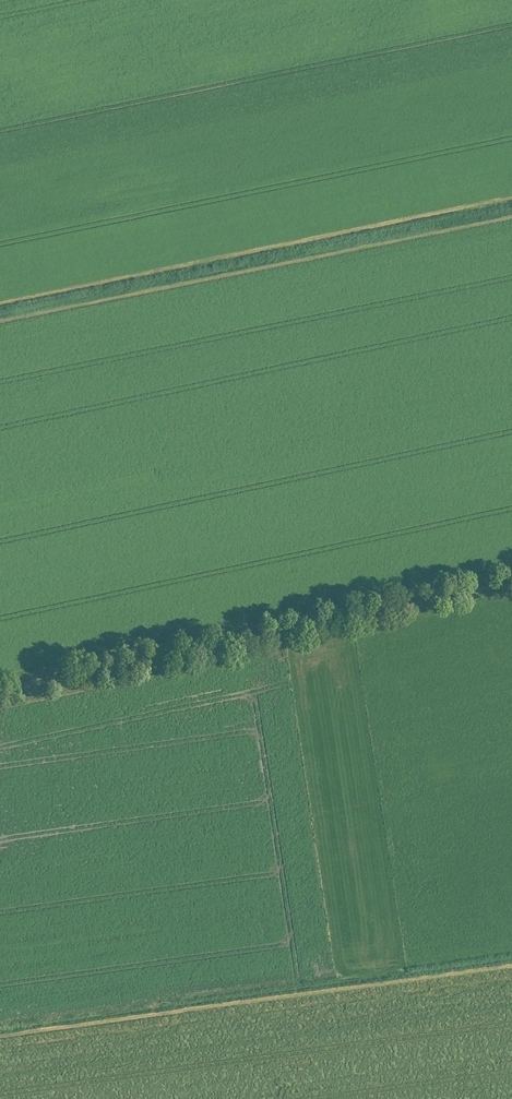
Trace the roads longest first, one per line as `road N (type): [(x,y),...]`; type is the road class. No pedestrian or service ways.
road 1 (unclassified): [(0,694),(511,583)]

